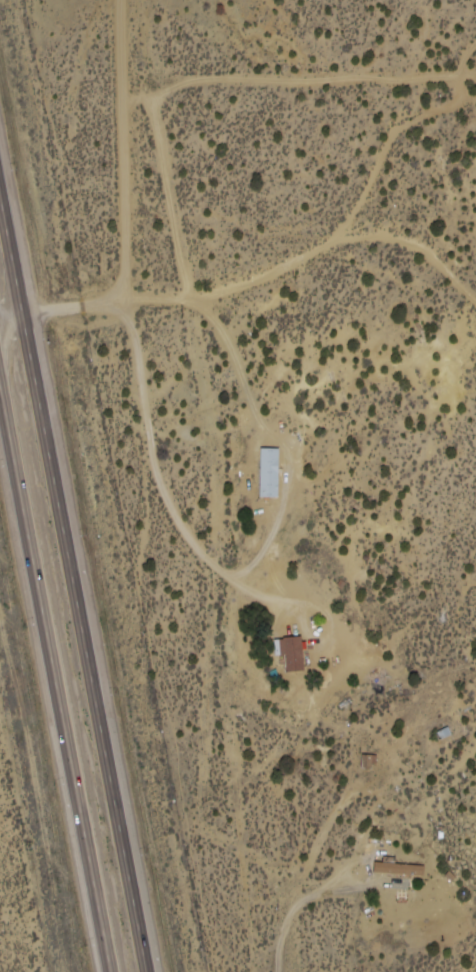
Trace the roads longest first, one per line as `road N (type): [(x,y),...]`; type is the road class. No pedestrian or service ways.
road 1 (trunk): [(149,971),(0,171)]
road 2 (trunk): [(0,393),(109,971)]
road 3 (track): [(475,83),(357,241),(287,278),(207,303),(139,305)]
road 4 (track): [(139,305),(137,0)]

